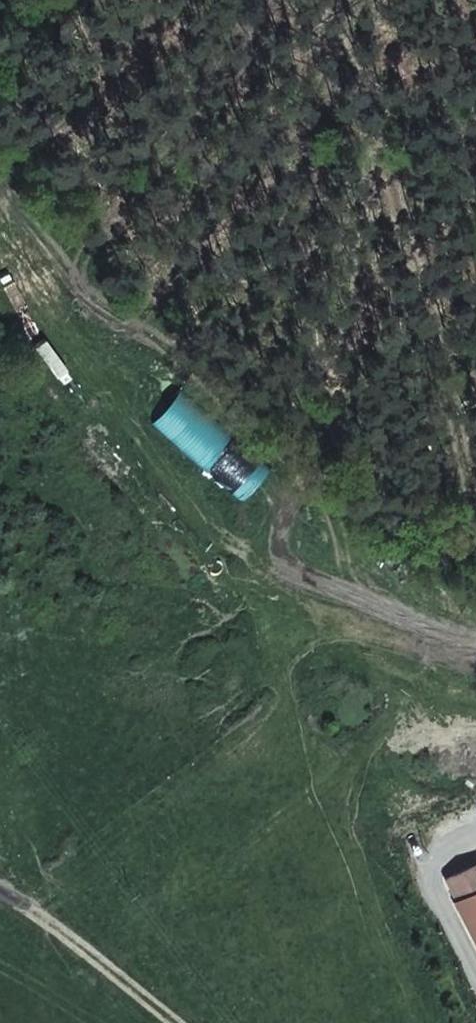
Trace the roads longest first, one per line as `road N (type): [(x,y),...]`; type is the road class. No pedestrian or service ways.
road 1 (track): [(0,888),(20,895),(177,1022)]
road 2 (residential): [(451,847),(432,866),(434,888),(475,978)]

